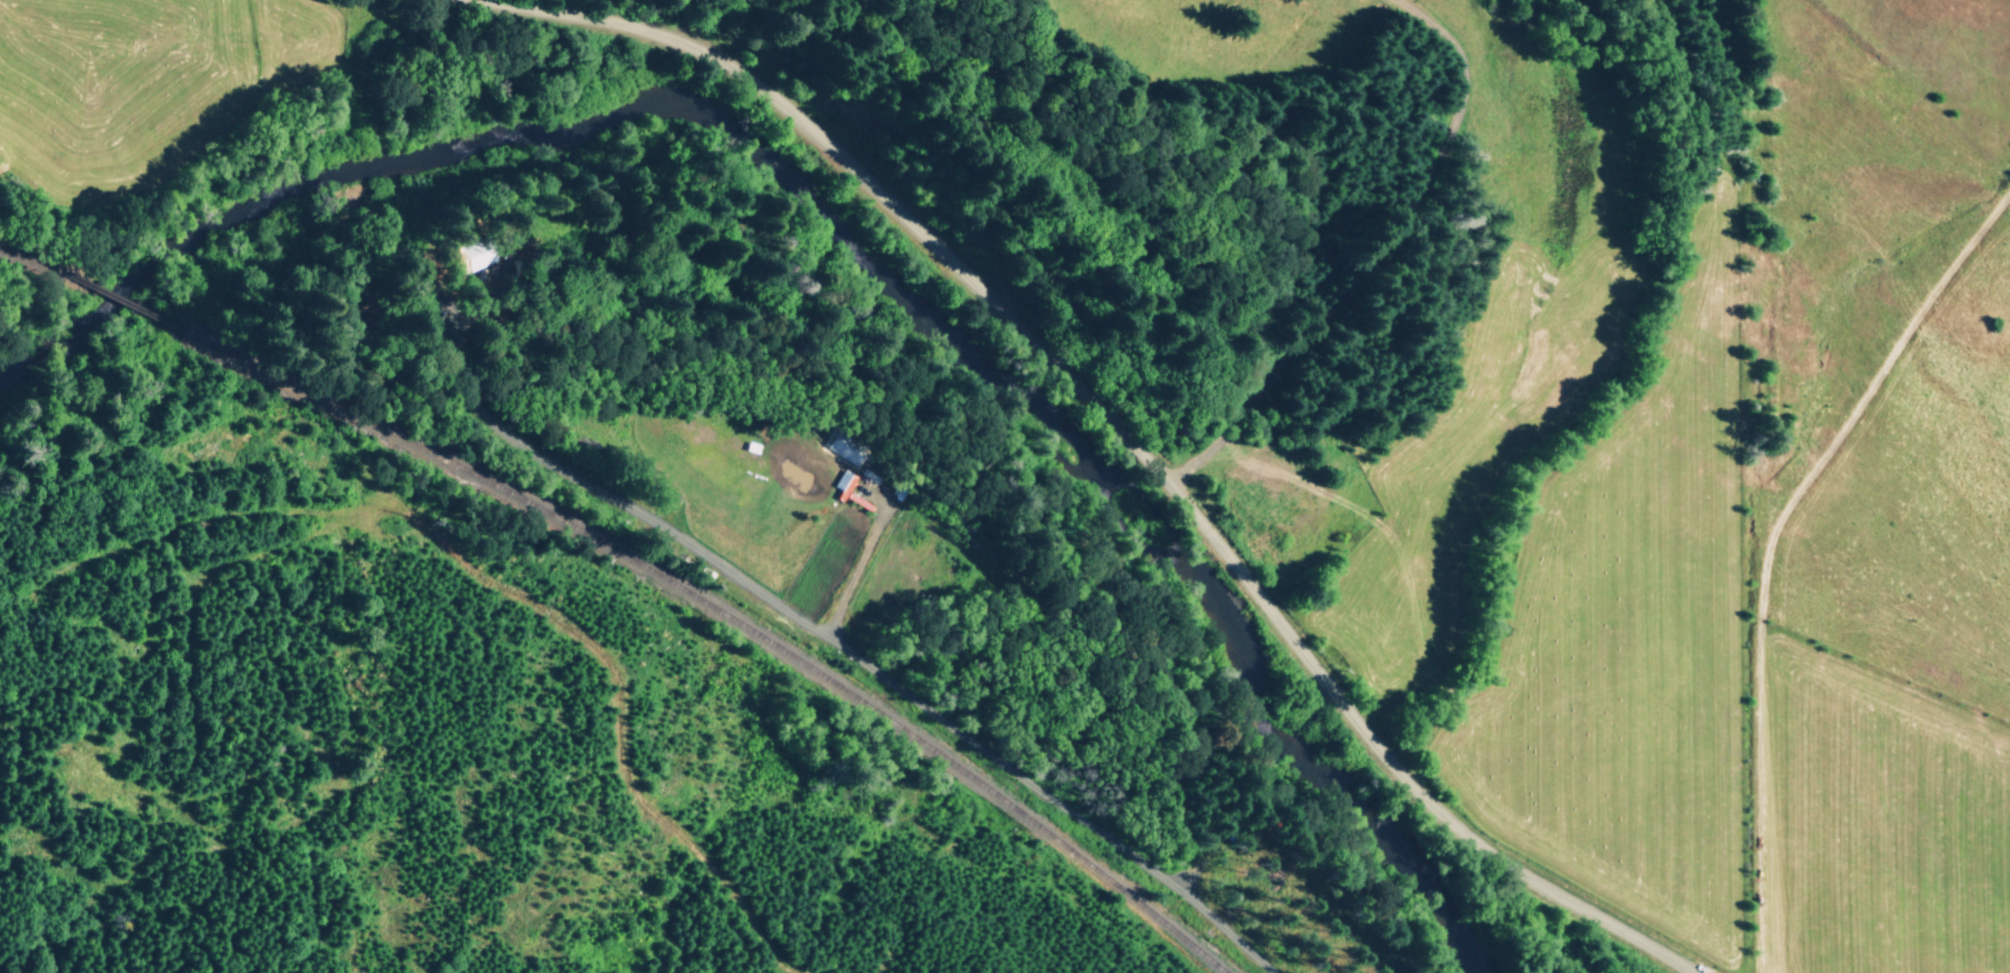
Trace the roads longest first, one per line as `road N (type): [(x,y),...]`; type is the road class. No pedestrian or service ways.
road 1 (residential): [(1679,972),(1405,796),(1081,396),(730,65),(652,36),(472,0)]
road 2 (track): [(526,972),(505,885),(411,849),(361,750)]

